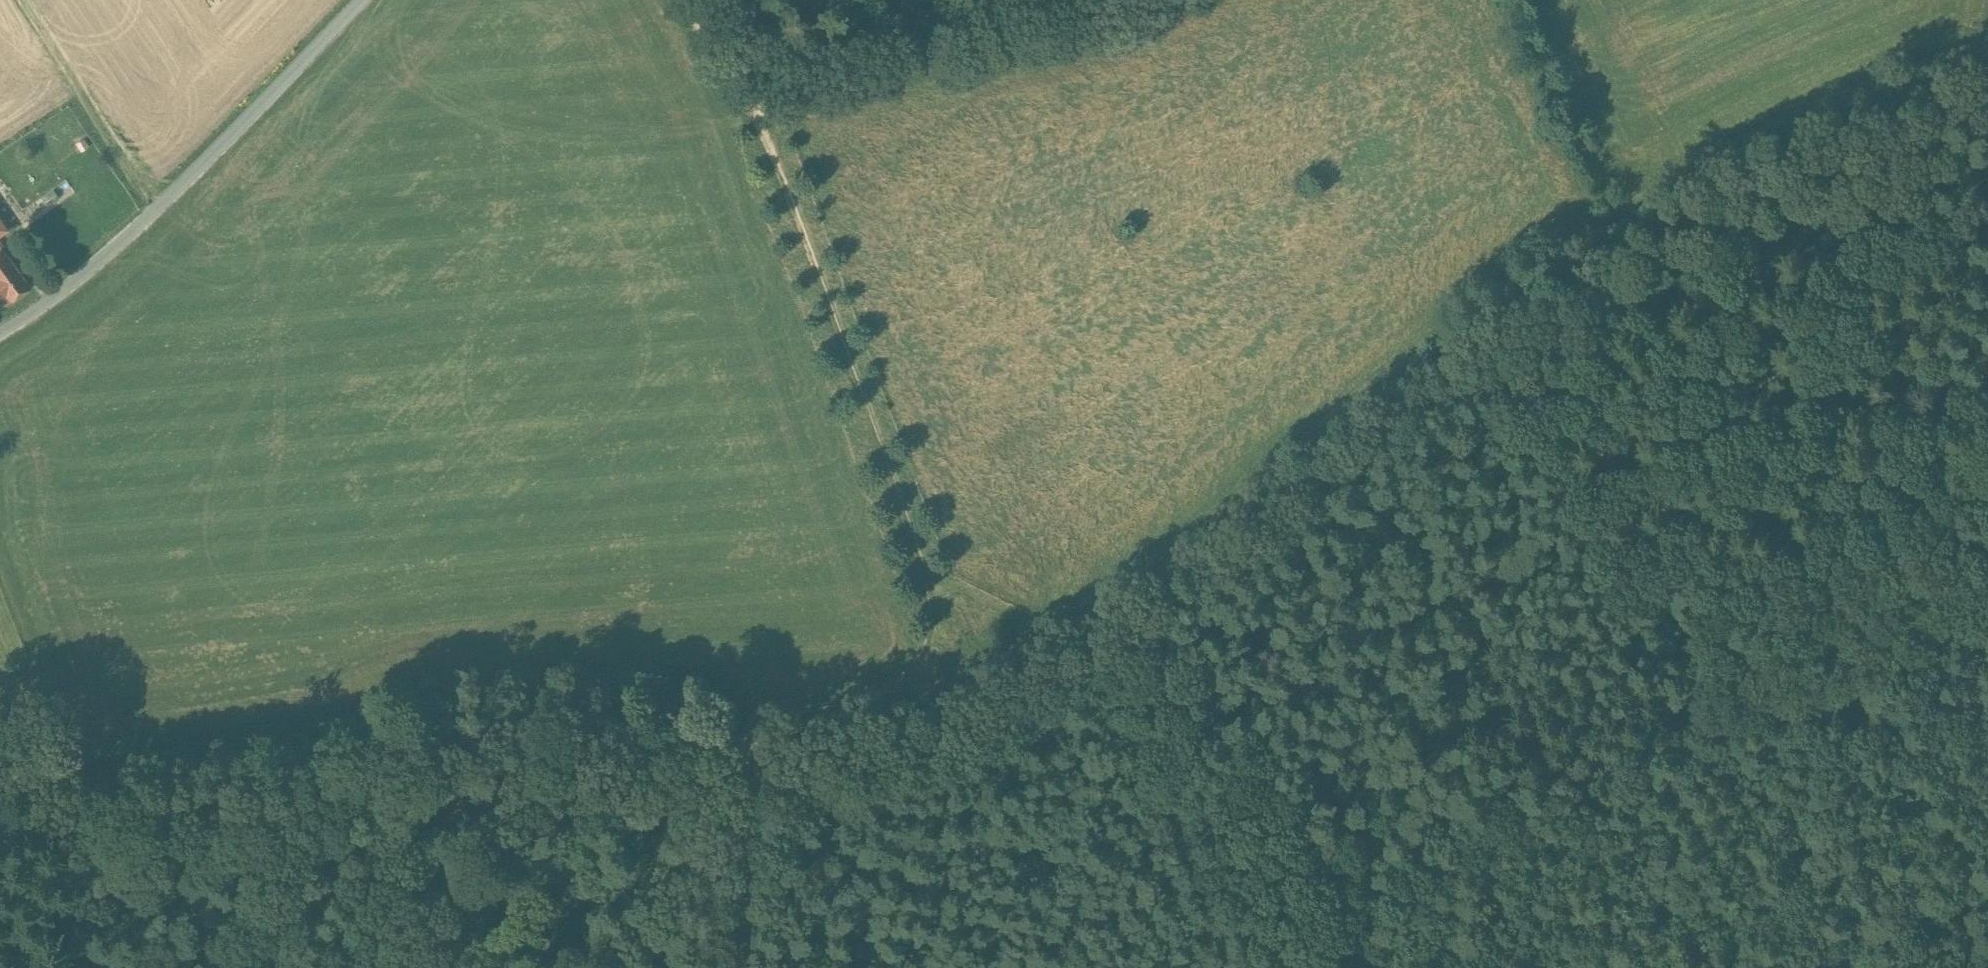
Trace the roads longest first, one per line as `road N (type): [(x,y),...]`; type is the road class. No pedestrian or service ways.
road 1 (track): [(954,666),(1057,627),(1182,552),(1444,328),(1657,190),(1987,35)]
road 2 (track): [(77,758),(531,720),(768,725),(954,666)]
road 3 (track): [(768,108),(759,127),(954,666)]
road 4 (residential): [(372,0),(139,229),(67,292),(0,335)]
road 5 (track): [(92,795),(482,823)]
road 6 (track): [(411,728),(586,967)]
road 7 (track): [(156,212),(7,0)]
road 8 (track): [(1987,861),(1763,967)]
road 9 (track): [(768,725),(740,967)]
road 10 (track): [(77,758),(0,567)]
road 11 (track): [(768,108),(696,0)]

